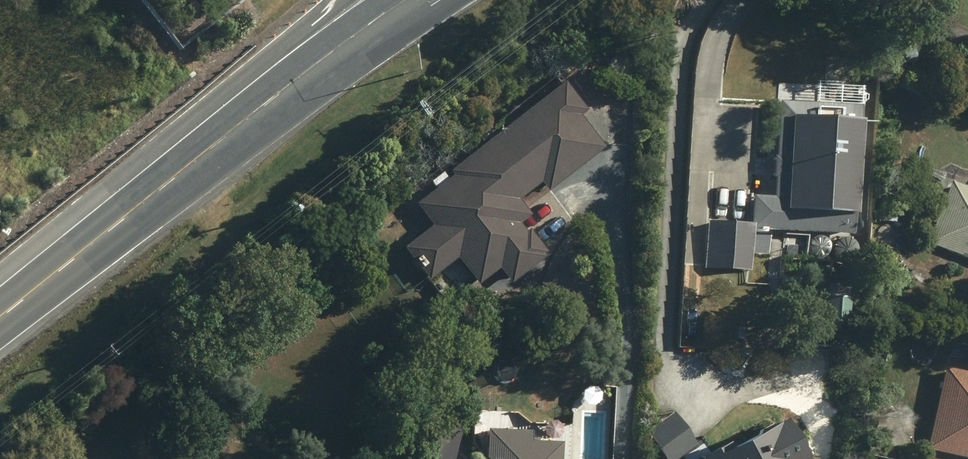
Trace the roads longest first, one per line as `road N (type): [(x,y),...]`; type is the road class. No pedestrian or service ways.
road 1 (primary): [(349,34),(0,309)]

